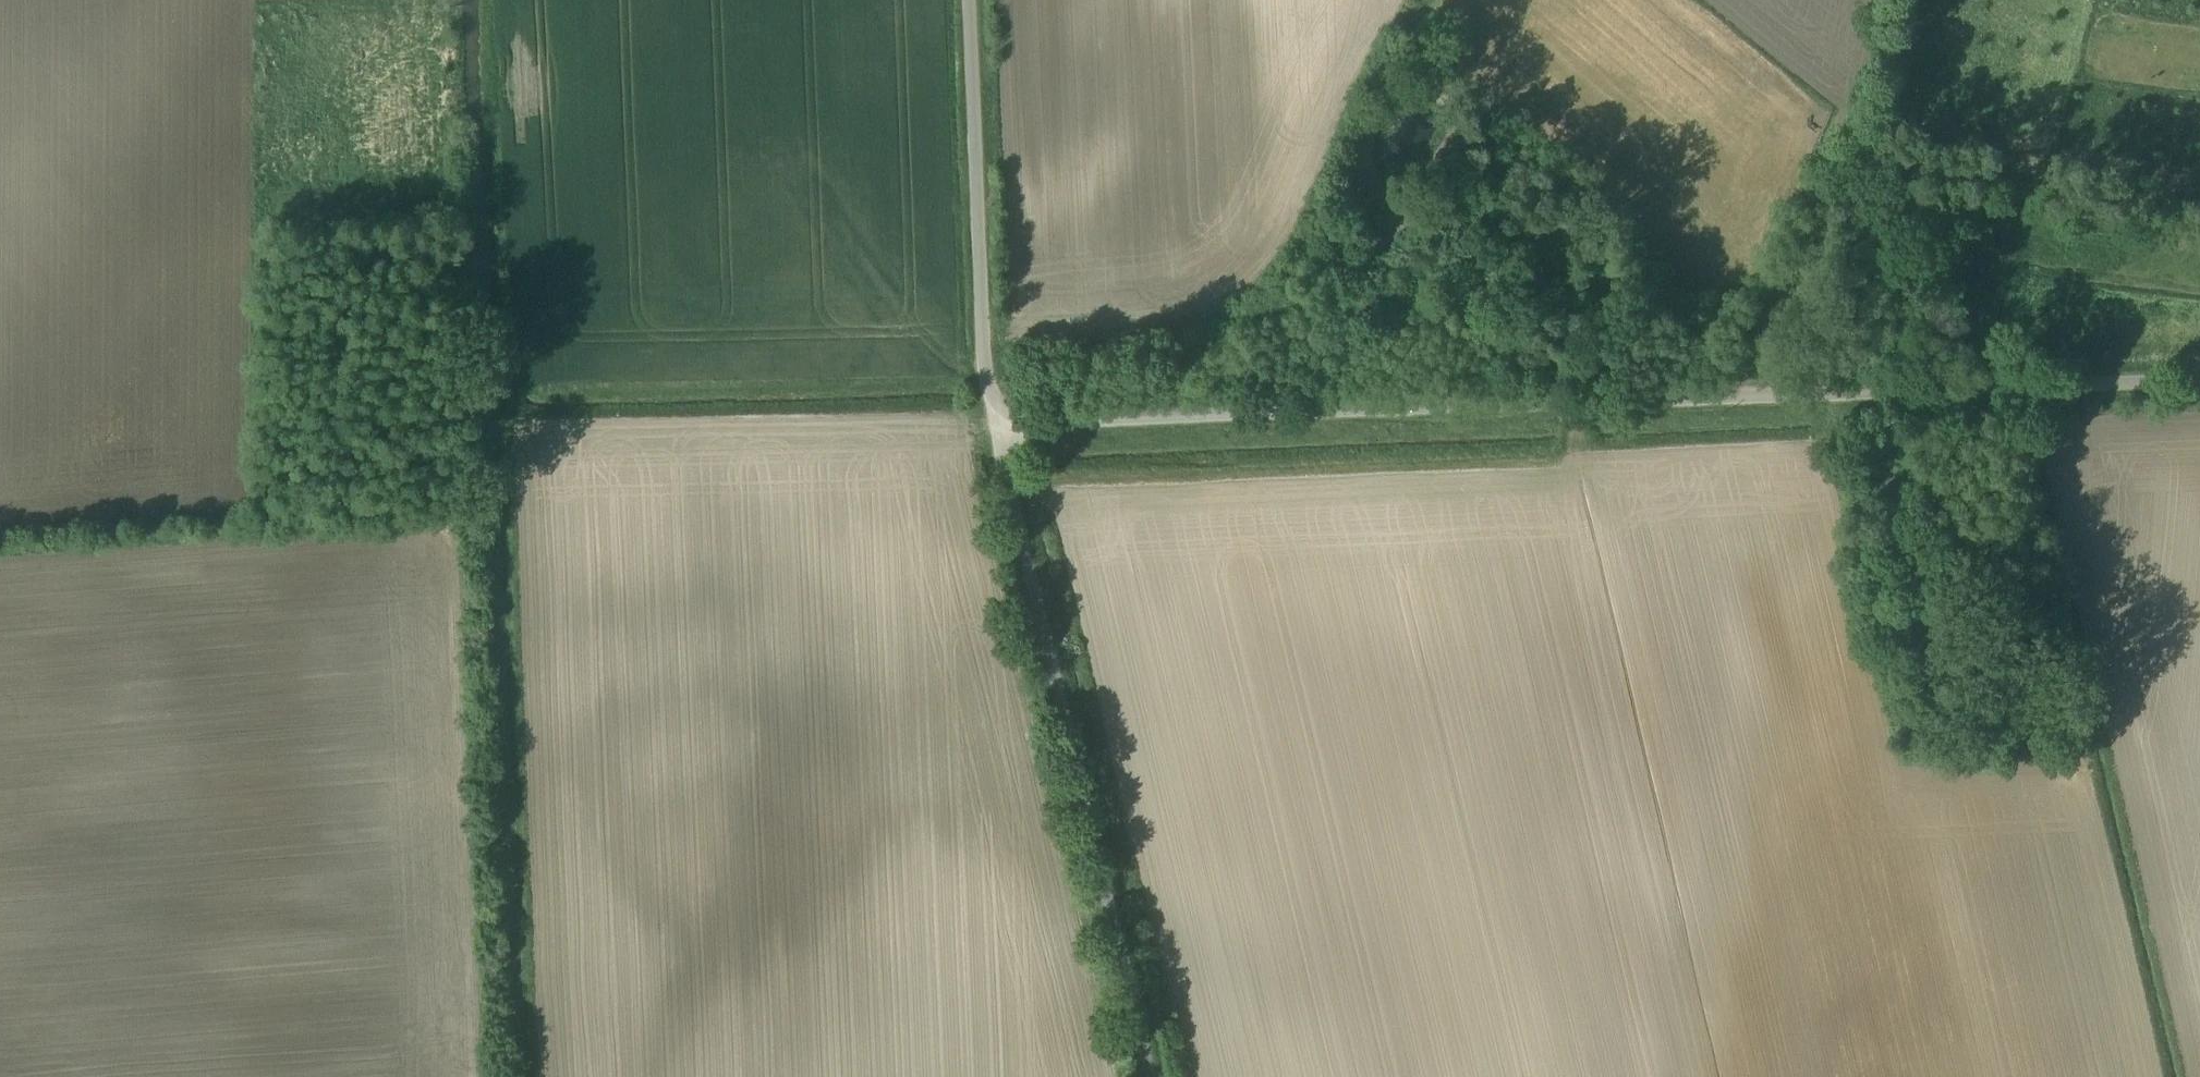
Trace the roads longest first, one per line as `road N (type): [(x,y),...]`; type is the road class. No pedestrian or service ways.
road 1 (unclassified): [(2199,381),(994,425)]
road 2 (unclassified): [(1149,1076),(994,425)]
road 3 (unclassified): [(994,425),(969,0)]

